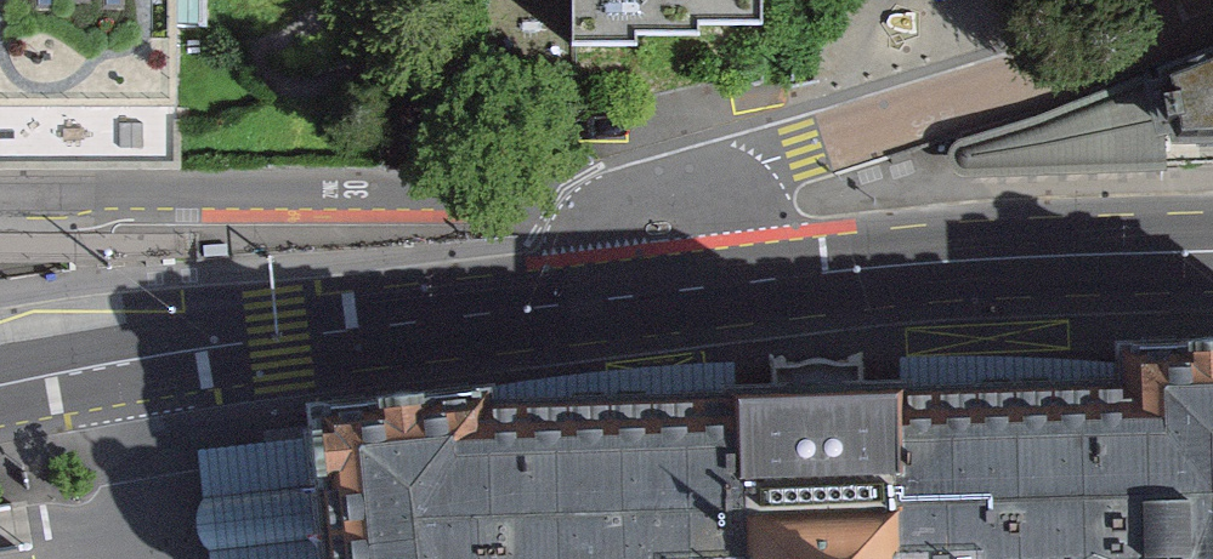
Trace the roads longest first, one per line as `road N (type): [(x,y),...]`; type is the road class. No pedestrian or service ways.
road 1 (residential): [(614,202),(191,190),(0,198)]
road 2 (primary): [(0,387),(594,299)]
road 3 (residential): [(706,188),(1212,9)]
road 4 (primary): [(751,280),(956,255),(1212,248)]
road 5 (primary): [(594,299),(751,280)]

